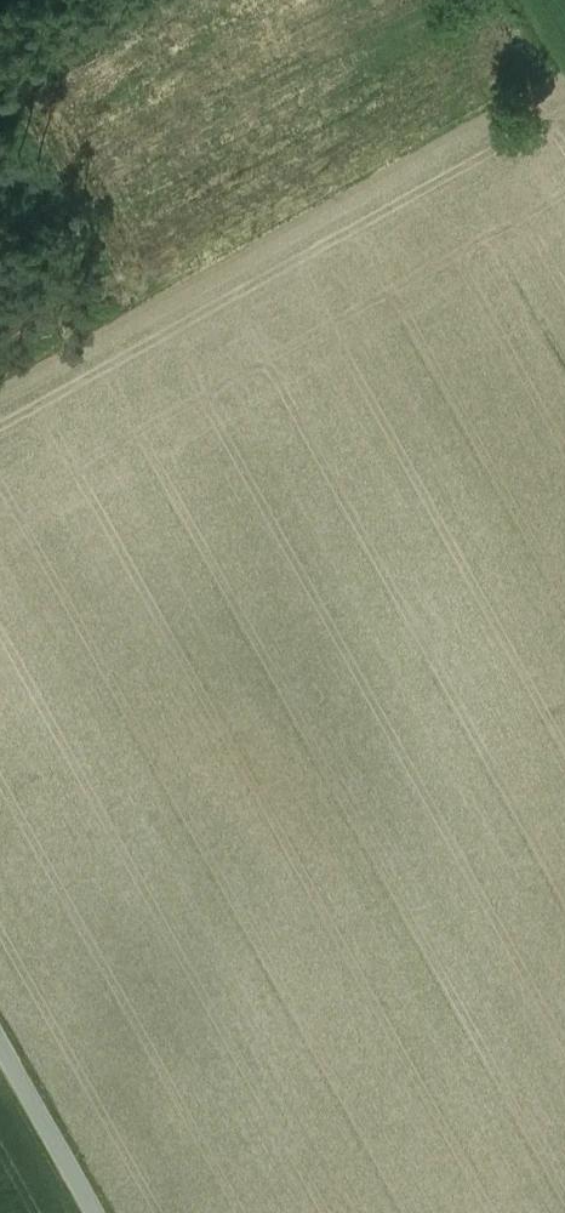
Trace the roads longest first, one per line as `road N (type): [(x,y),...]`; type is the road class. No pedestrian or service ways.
road 1 (unclassified): [(89,1212),(0,1054)]

